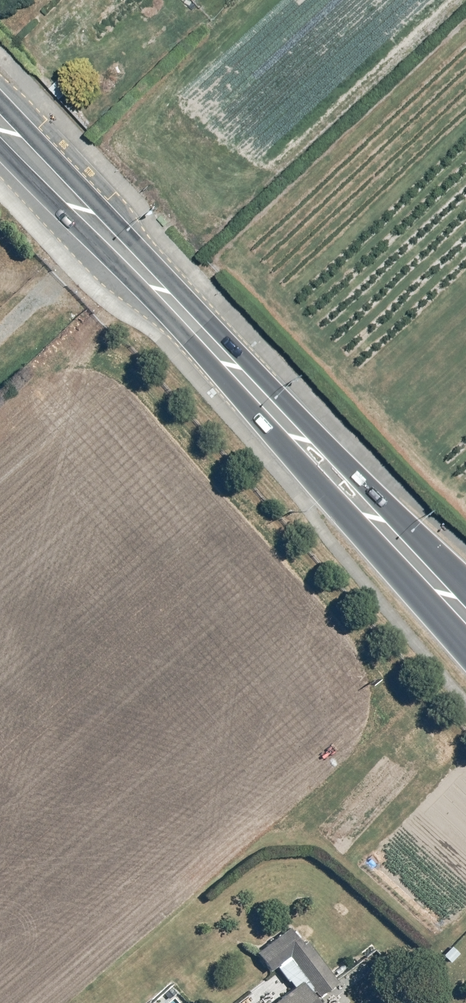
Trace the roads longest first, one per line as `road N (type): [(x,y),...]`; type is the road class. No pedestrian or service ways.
road 1 (secondary): [(465,643),(0,143)]
road 2 (secondary): [(0,88),(465,585)]

